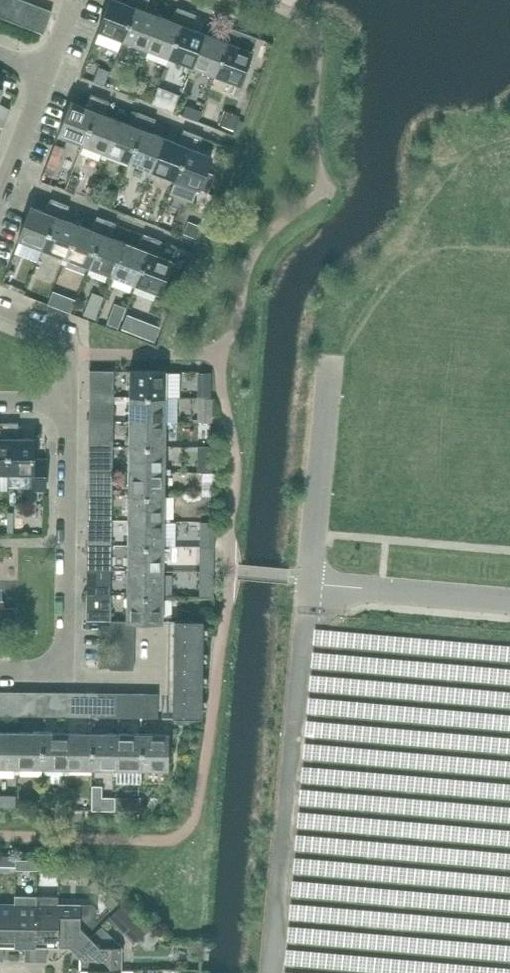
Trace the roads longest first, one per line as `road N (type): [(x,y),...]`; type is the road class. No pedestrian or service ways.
road 1 (residential): [(0,674),(65,676),(70,395)]
road 2 (unclassified): [(330,361),(310,589)]
road 3 (unclassified): [(509,605),(310,589)]
road 4 (residential): [(0,194),(45,73)]
road 5 (residential): [(70,395),(64,339),(0,309)]

